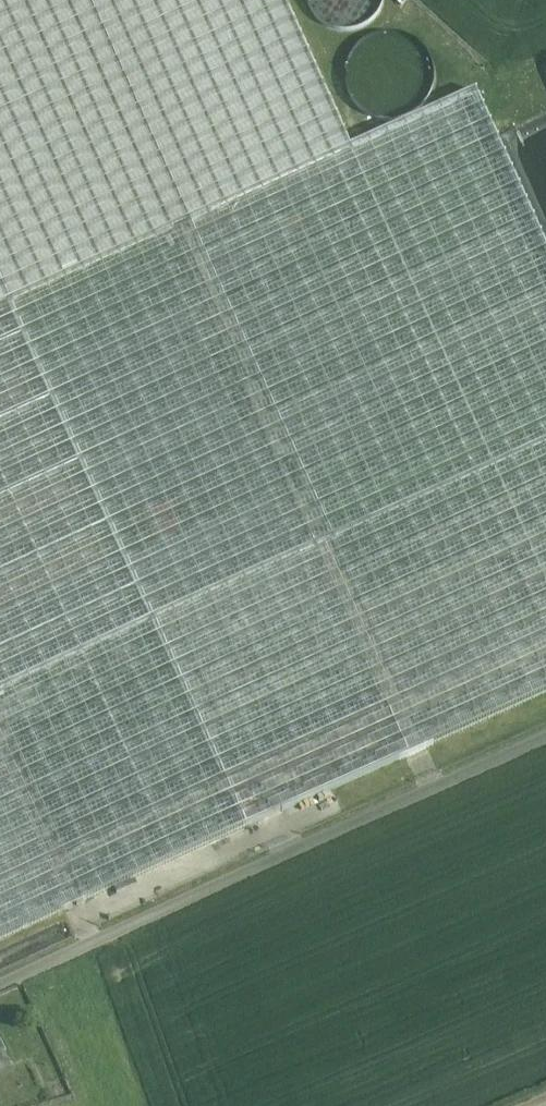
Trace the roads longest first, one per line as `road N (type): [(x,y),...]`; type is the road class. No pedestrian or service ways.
road 1 (track): [(0,982),(545,734)]

